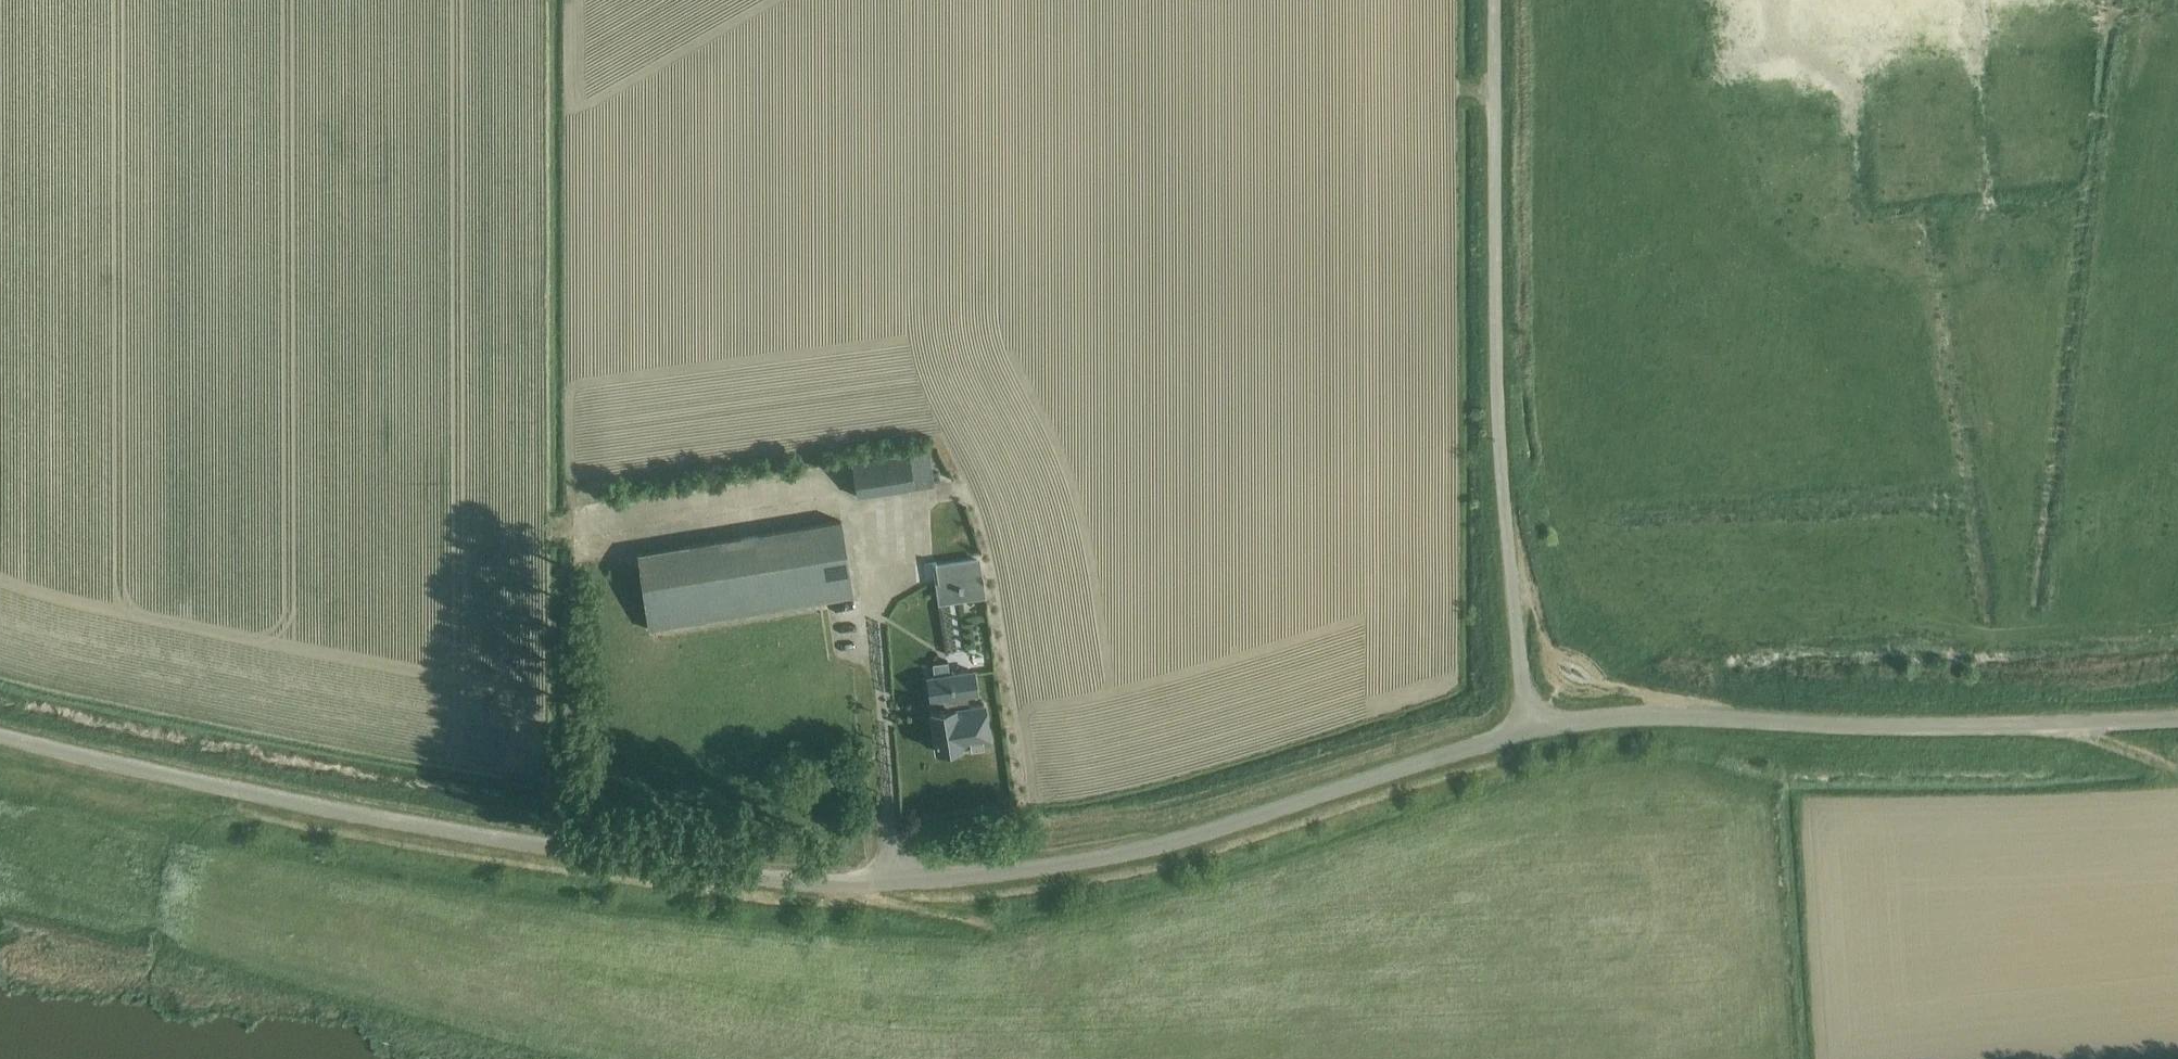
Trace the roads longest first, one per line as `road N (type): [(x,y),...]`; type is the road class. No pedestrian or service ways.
road 1 (unclassified): [(1530,730),(1138,850),(980,875),(883,881),(789,880),(469,834),(0,736)]
road 2 (unclassified): [(1530,730),(1499,452),(1494,0)]
road 3 (unclassified): [(2177,717),(1924,725),(1669,716),(1530,730)]

